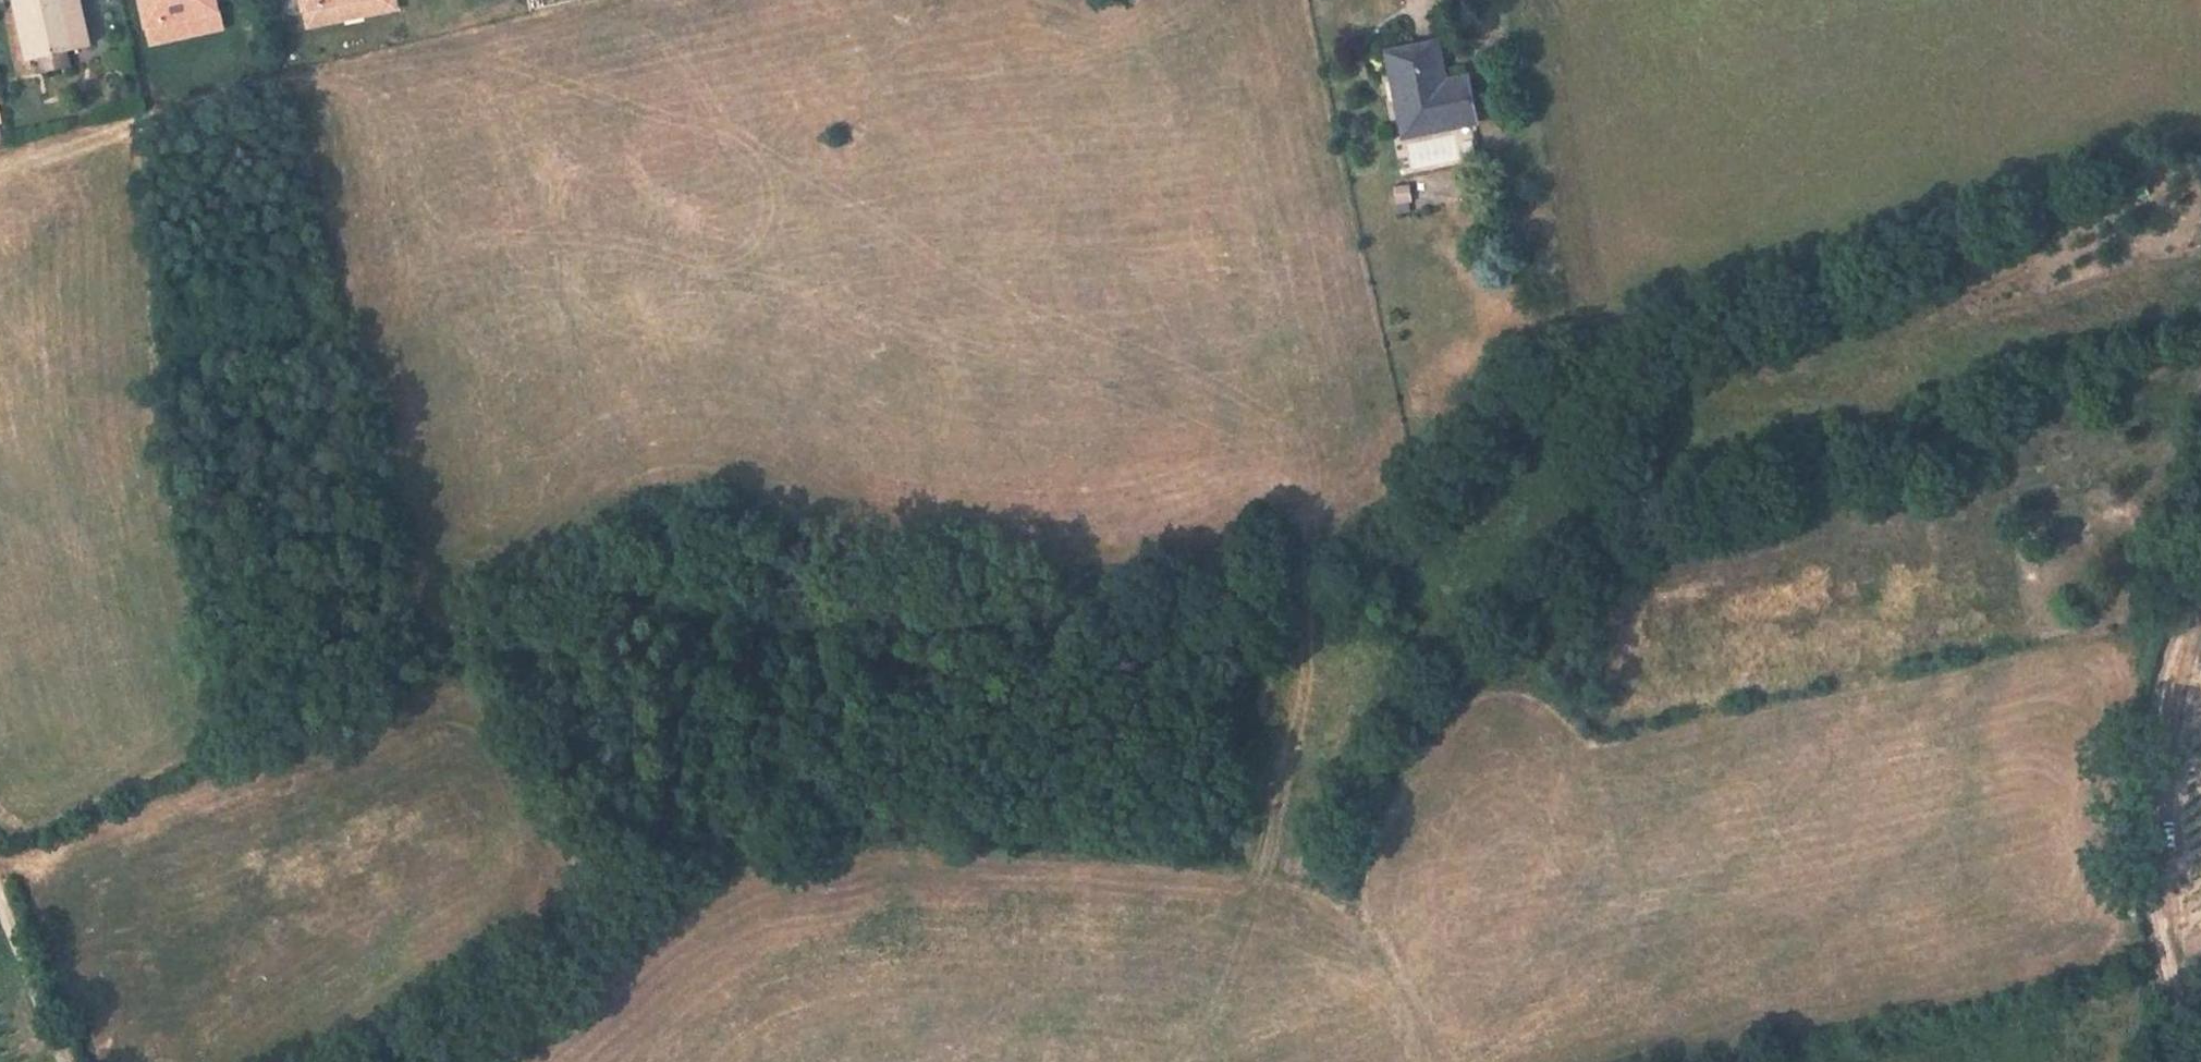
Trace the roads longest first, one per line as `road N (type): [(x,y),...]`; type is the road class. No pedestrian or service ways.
road 1 (track): [(2191,1061),(2152,815),(2159,733),(2200,559)]
road 2 (track): [(54,1061),(0,894)]

